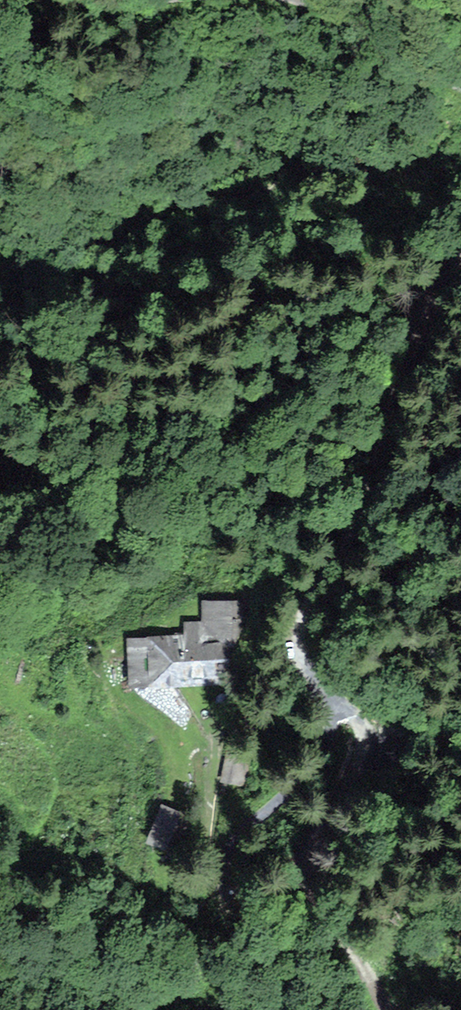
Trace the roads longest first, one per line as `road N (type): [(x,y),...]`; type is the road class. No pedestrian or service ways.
road 1 (track): [(327,694),(303,667),(302,621),(367,506),(403,382),(460,261)]
road 2 (track): [(386,1009),(302,875),(306,848),(356,763),(357,736),(327,694)]
road 3 (track): [(460,86),(401,63),(321,8),(296,0)]

